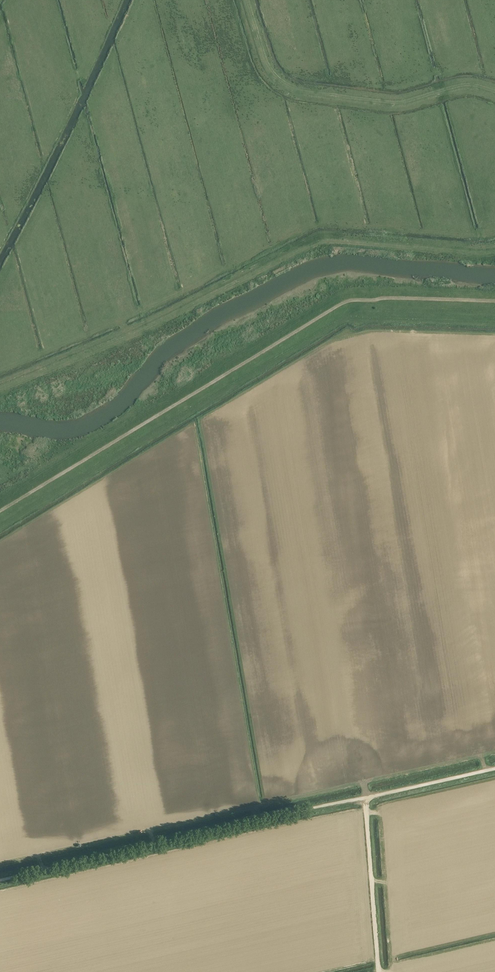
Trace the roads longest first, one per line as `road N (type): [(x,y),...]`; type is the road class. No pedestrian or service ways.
road 1 (track): [(0,518),(343,308),(371,302),(494,307)]
road 2 (unclassified): [(494,767),(0,879)]

